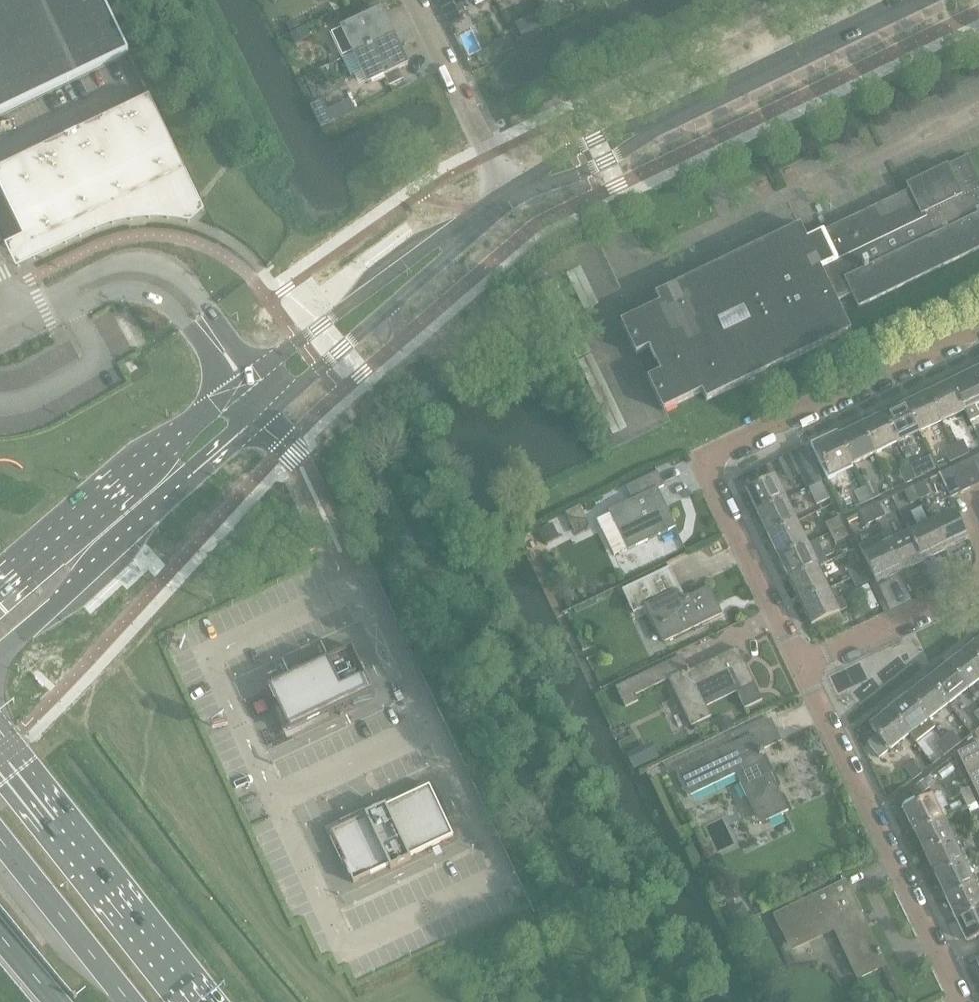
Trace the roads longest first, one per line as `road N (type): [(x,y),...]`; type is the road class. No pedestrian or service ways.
road 1 (residential): [(801,665),(703,461),(978,328)]
road 2 (residential): [(960,1001),(801,665)]
road 3 (tertiary): [(0,651),(265,419)]
road 4 (tertiary): [(265,419),(514,194)]
road 5 (primary): [(199,1001),(0,748)]
road 6 (tertiary): [(514,194),(477,210),(257,373)]
road 7 (tertiary): [(232,392),(0,589)]
road 8 (tertiary): [(667,119),(916,0)]
road 9 (residential): [(257,373),(200,296),(157,266),(108,267),(84,277),(67,299)]
road 10 (unclassified): [(514,194),(416,0)]
road 11 (residential): [(67,299),(124,289),(156,295),(179,313),(232,392)]
road 12 (primary): [(0,839),(130,1001)]
road 13 (residential): [(801,665),(978,581)]
road 14 (tertiary): [(531,183),(582,173),(667,119)]
road 15 (tertiary): [(667,119),(574,149),(531,183)]
road 16 (residential): [(0,151),(136,85)]

